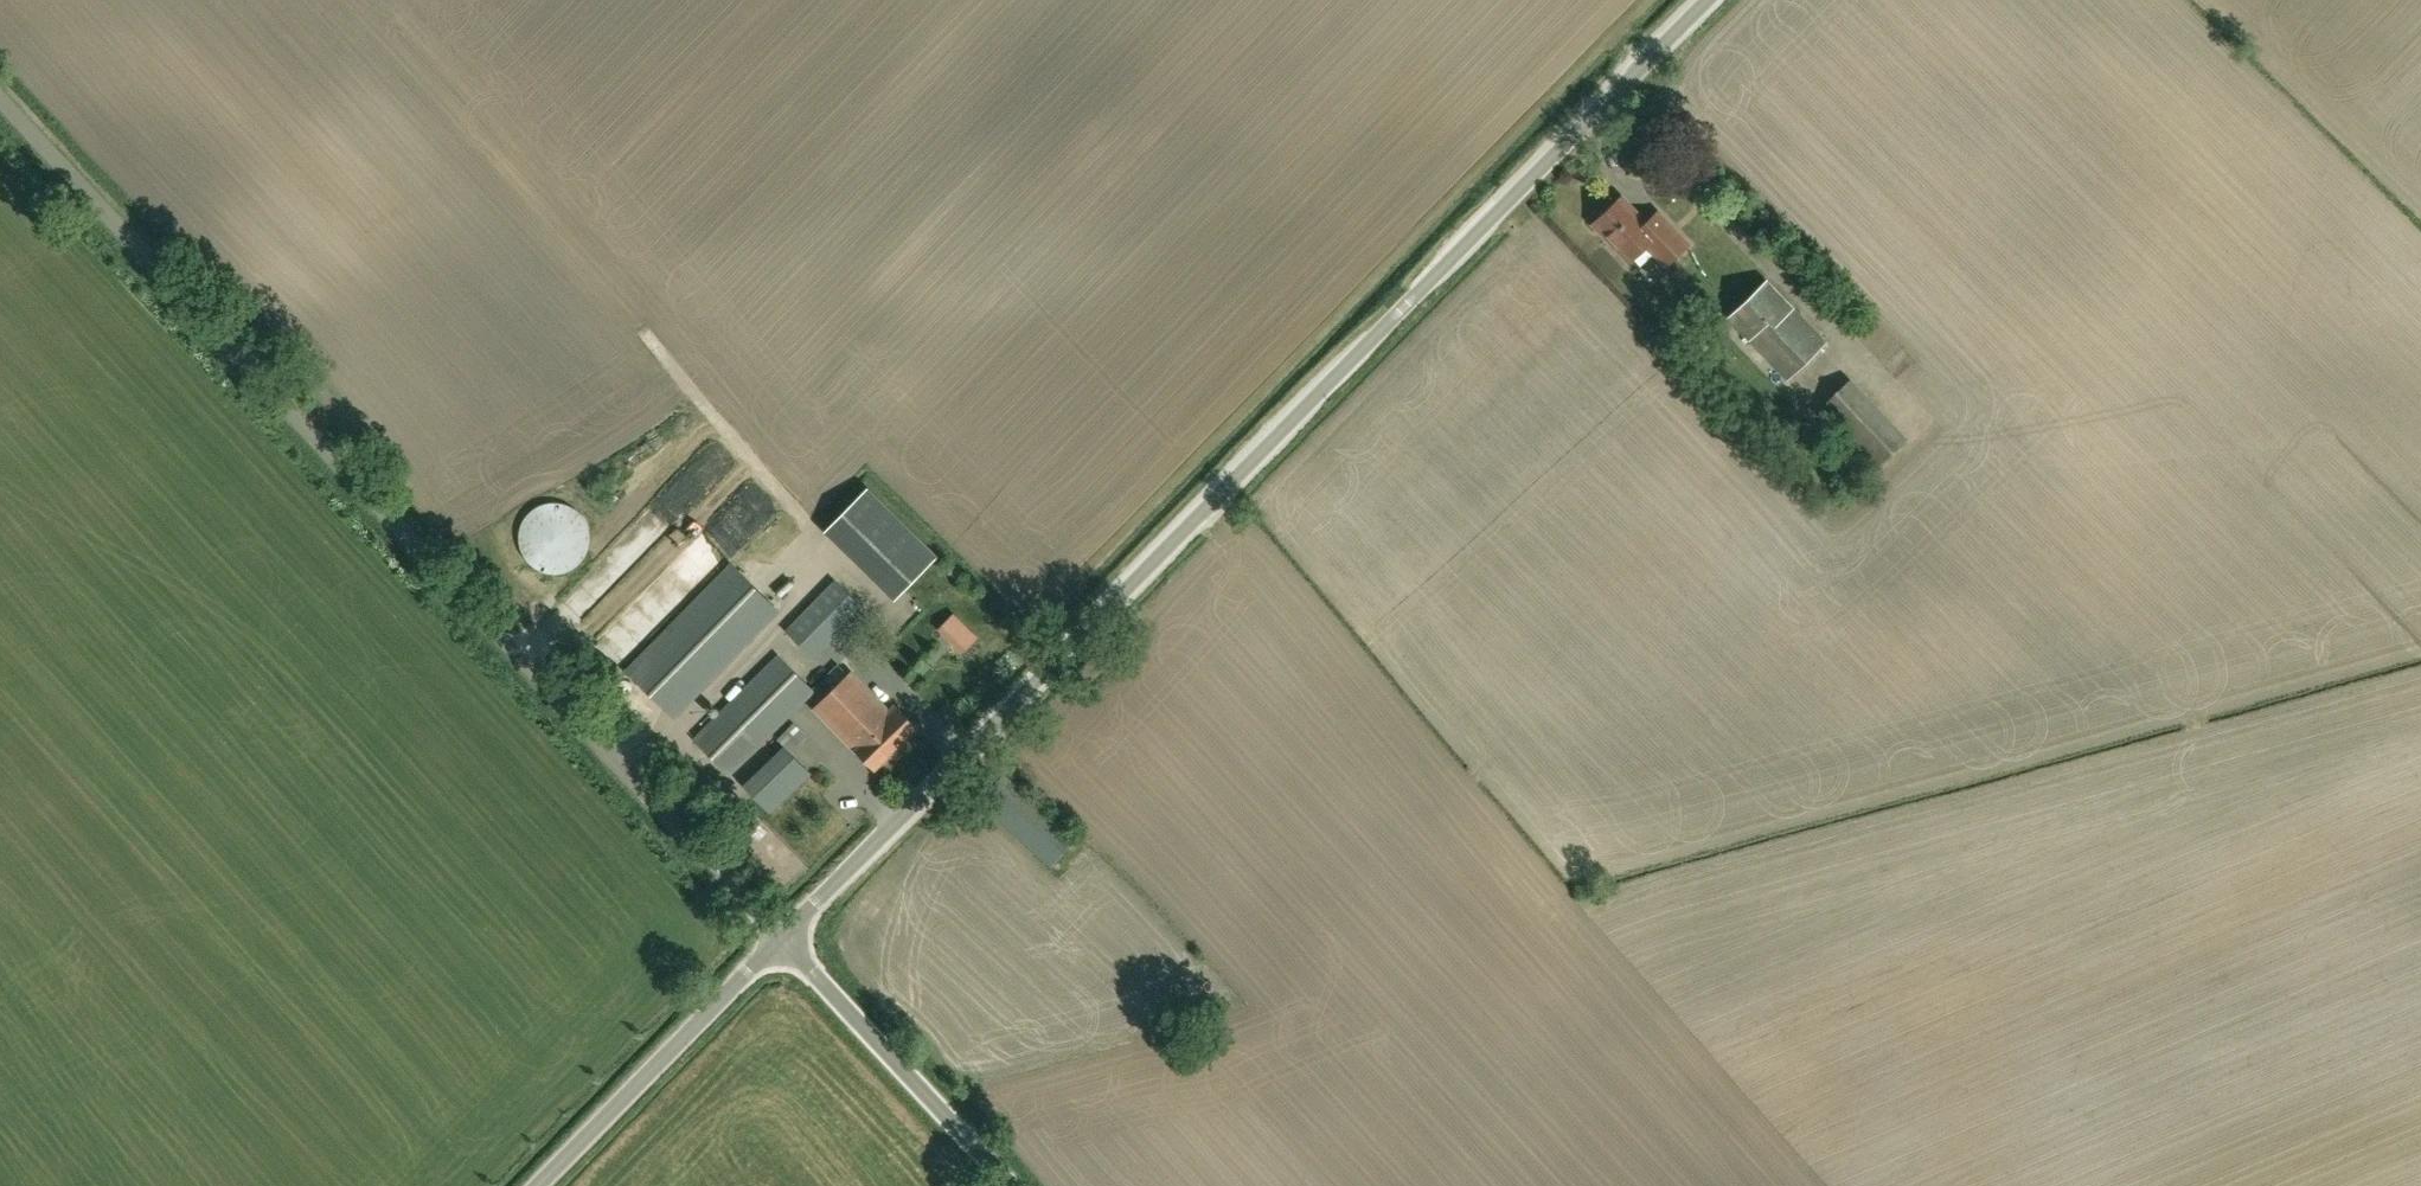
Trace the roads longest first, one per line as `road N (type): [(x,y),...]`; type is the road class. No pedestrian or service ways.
road 1 (unclassified): [(781,938),(1710,0)]
road 2 (unclassified): [(781,938),(0,95)]
road 3 (unclassified): [(539,1185),(781,938)]
road 4 (unclassified): [(1011,1185),(781,938)]

